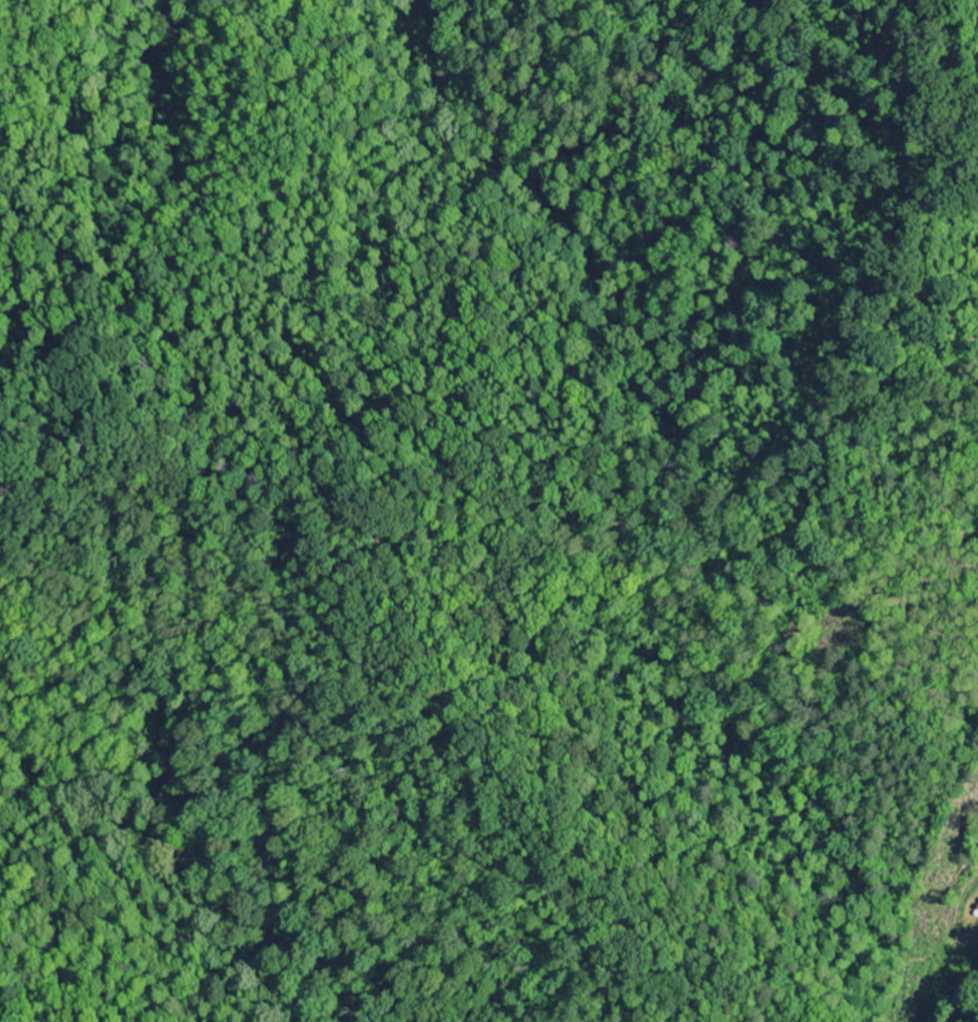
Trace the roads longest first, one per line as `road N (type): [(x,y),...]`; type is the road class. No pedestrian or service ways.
road 1 (residential): [(974,980),(809,838),(756,753)]

